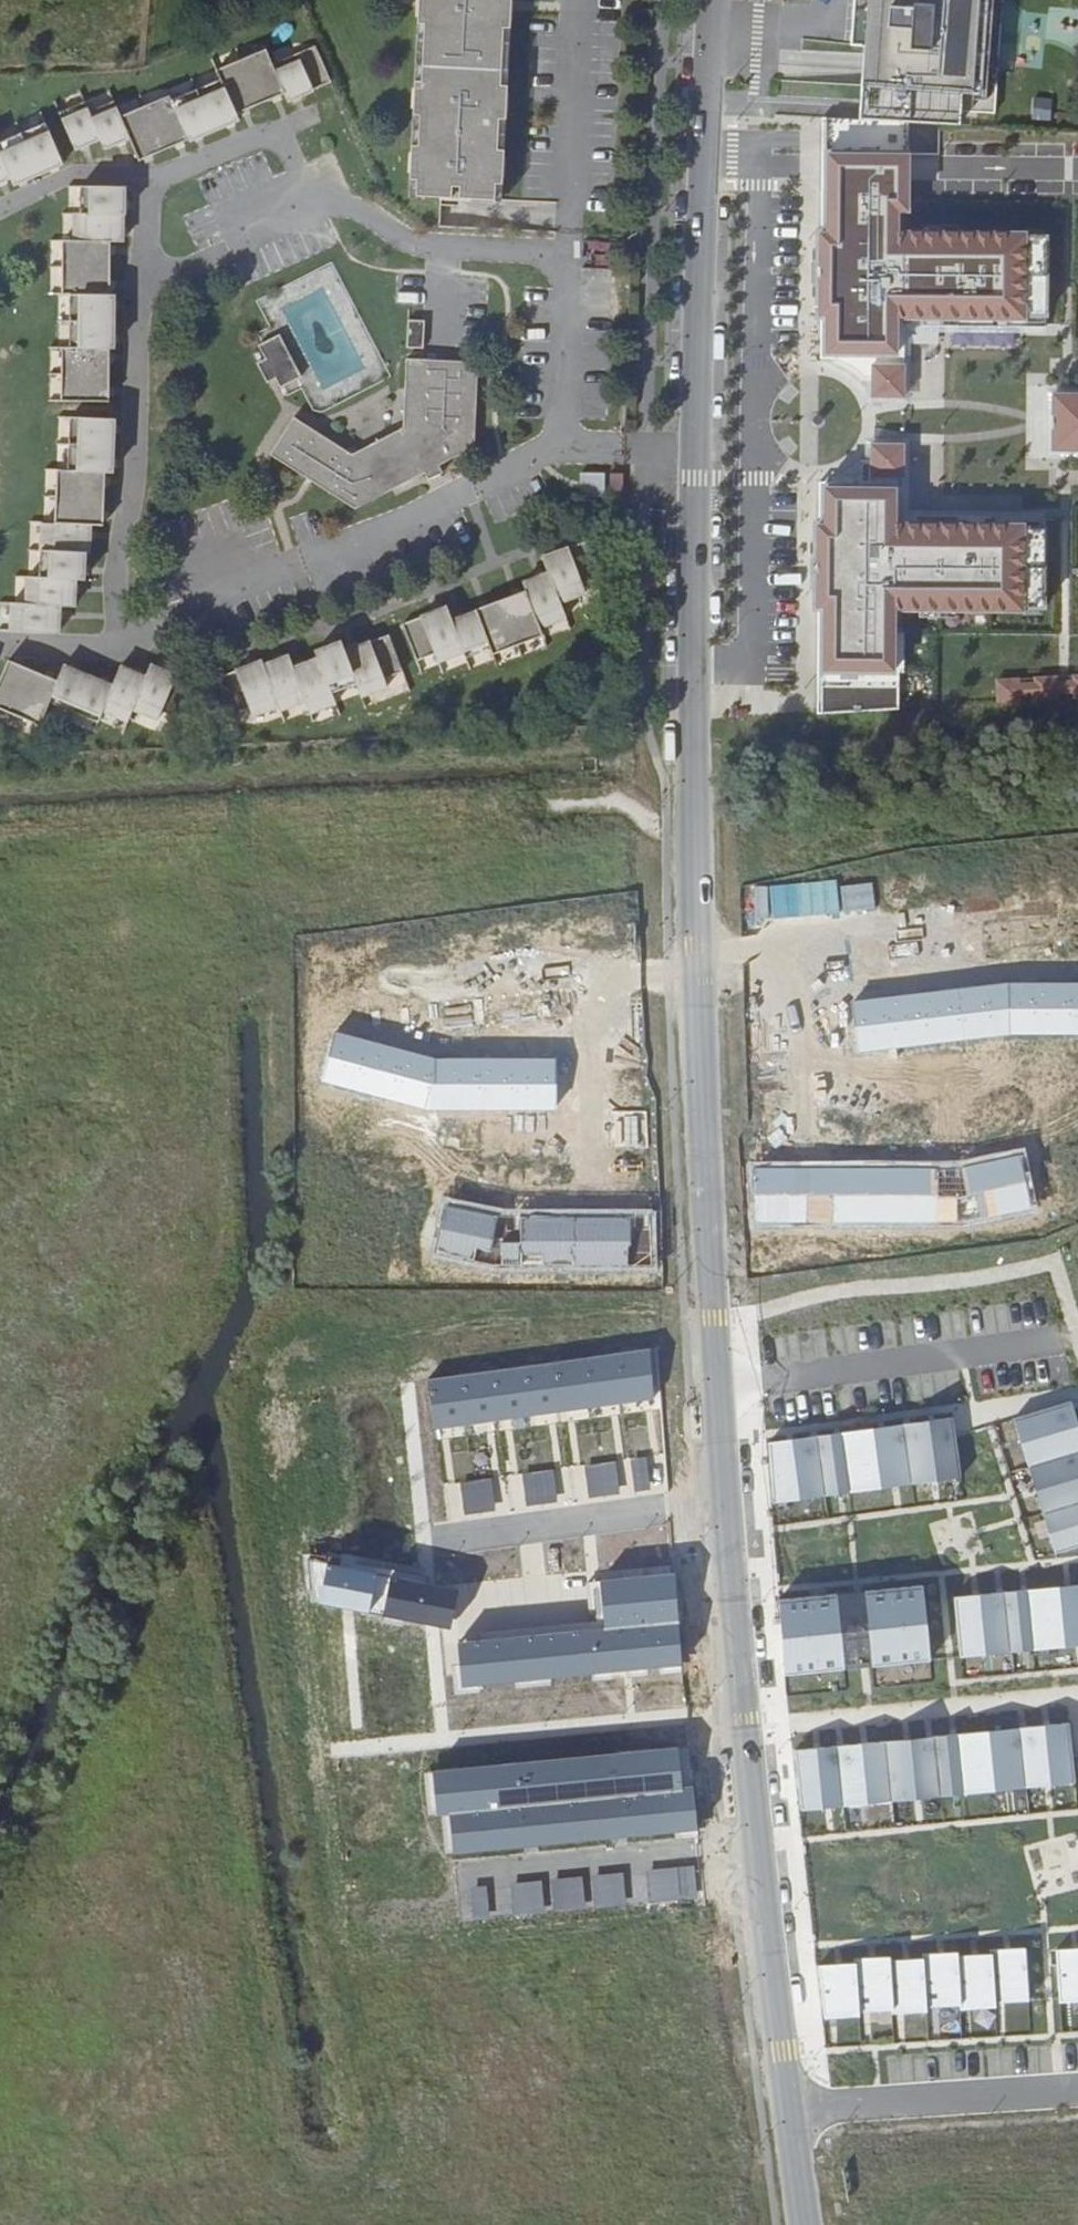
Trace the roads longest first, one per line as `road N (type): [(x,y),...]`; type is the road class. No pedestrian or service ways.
road 1 (tertiary): [(791,2112),(745,1721),(700,974),(699,447),(710,0)]
road 2 (residential): [(791,2112),(1077,2090)]

